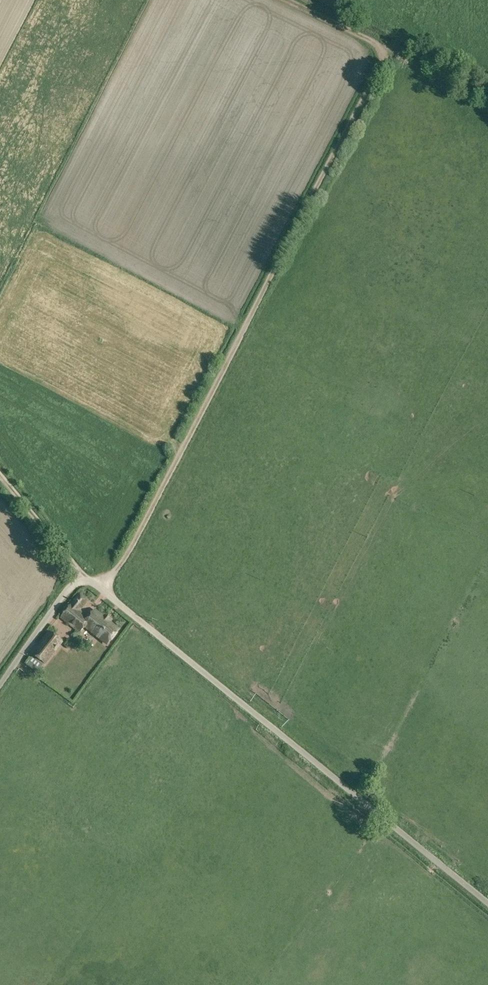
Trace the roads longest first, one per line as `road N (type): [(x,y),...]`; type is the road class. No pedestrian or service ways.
road 1 (track): [(290,0),(370,39),(384,59),(126,562),(101,590)]
road 2 (unclassified): [(0,686),(58,603),(85,583),(487,904)]
road 3 (track): [(85,583),(0,475)]

